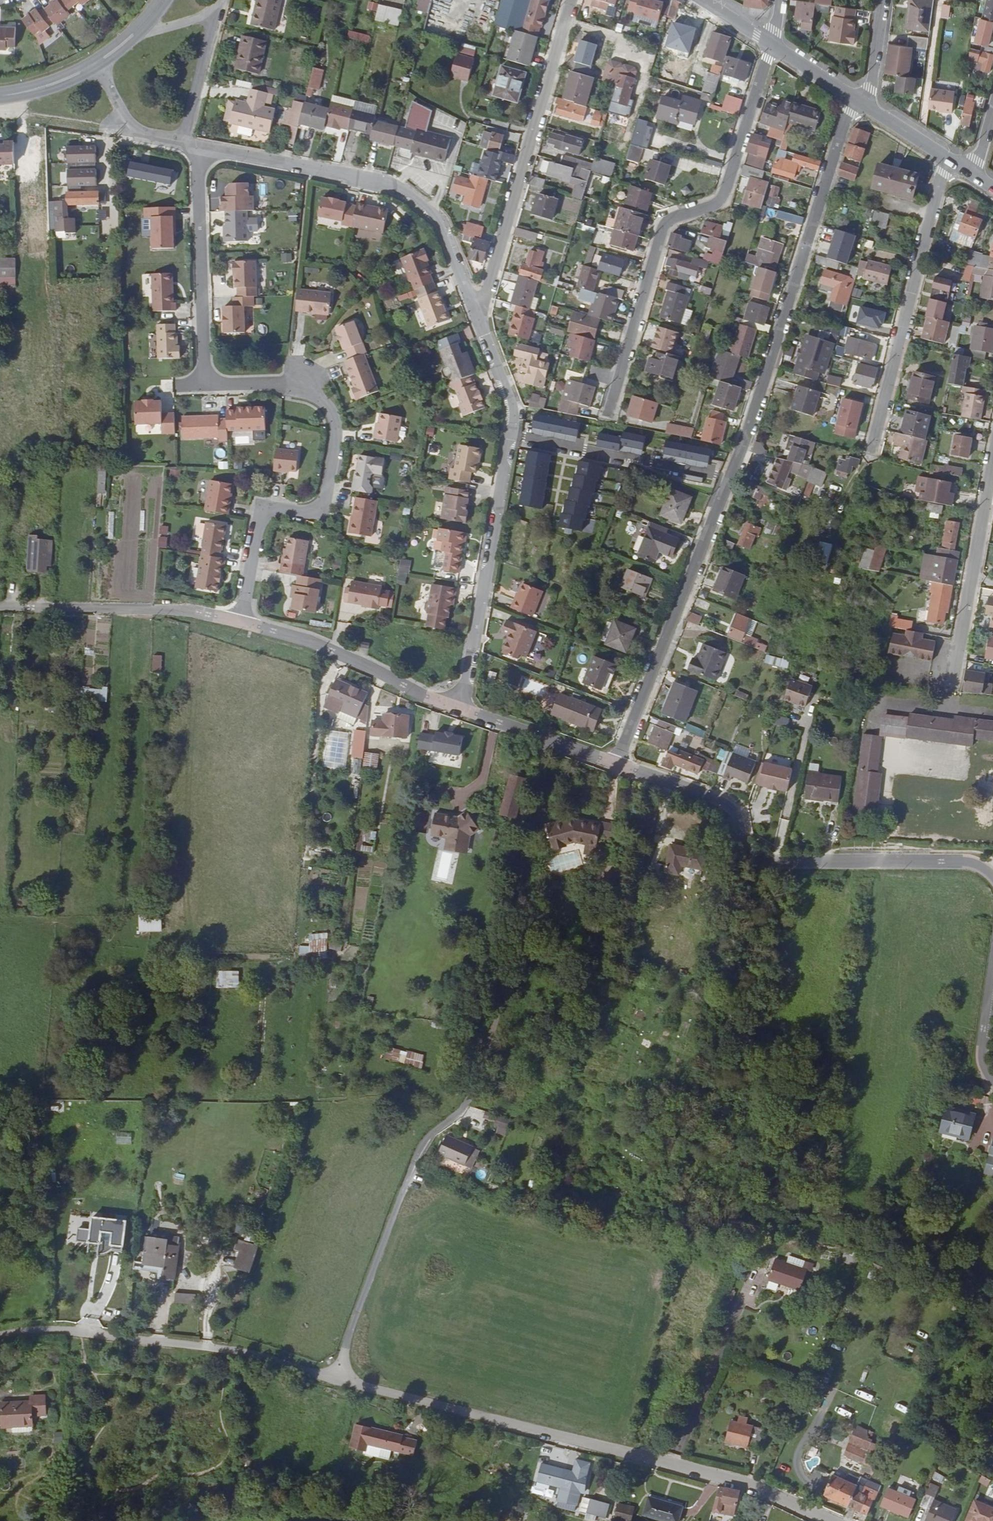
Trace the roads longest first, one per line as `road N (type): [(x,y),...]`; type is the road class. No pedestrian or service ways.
road 1 (residential): [(615,765),(741,447),(858,101)]
road 2 (unclassified): [(337,1381),(720,1477),(833,1520)]
road 3 (residential): [(992,875),(967,862),(749,859),(732,815),(721,807),(615,765)]
road 4 (residential): [(607,415),(660,226),(720,195),(772,47)]
road 5 (residential): [(239,624),(260,517),(278,507),(323,515),(337,429),(330,409),(286,385),(202,386)]
road 6 (residential): [(462,711),(513,409),(477,314)]
road 7 (unclassified): [(337,1381),(422,1144),(458,1113),(492,1041)]
road 8 (residential): [(477,314),(443,225),(417,203),(384,185),(196,150)]
road 9 (unclassified): [(0,1336),(75,1332),(201,1347),(337,1381)]
road 10 (residential): [(572,0),(477,314)]
road 11 (residential): [(870,438),(944,159)]
road 12 (residential): [(948,685),(992,448)]
road 13 (residential): [(462,711),(312,643),(239,624)]
road 14 (residential): [(202,386),(196,150)]
road 15 (residential): [(0,608),(195,613)]
road 16 (residential): [(615,765),(462,711)]
road 17 (residential): [(186,147),(224,0)]
road 18 (residential): [(186,147),(127,122),(91,67)]

